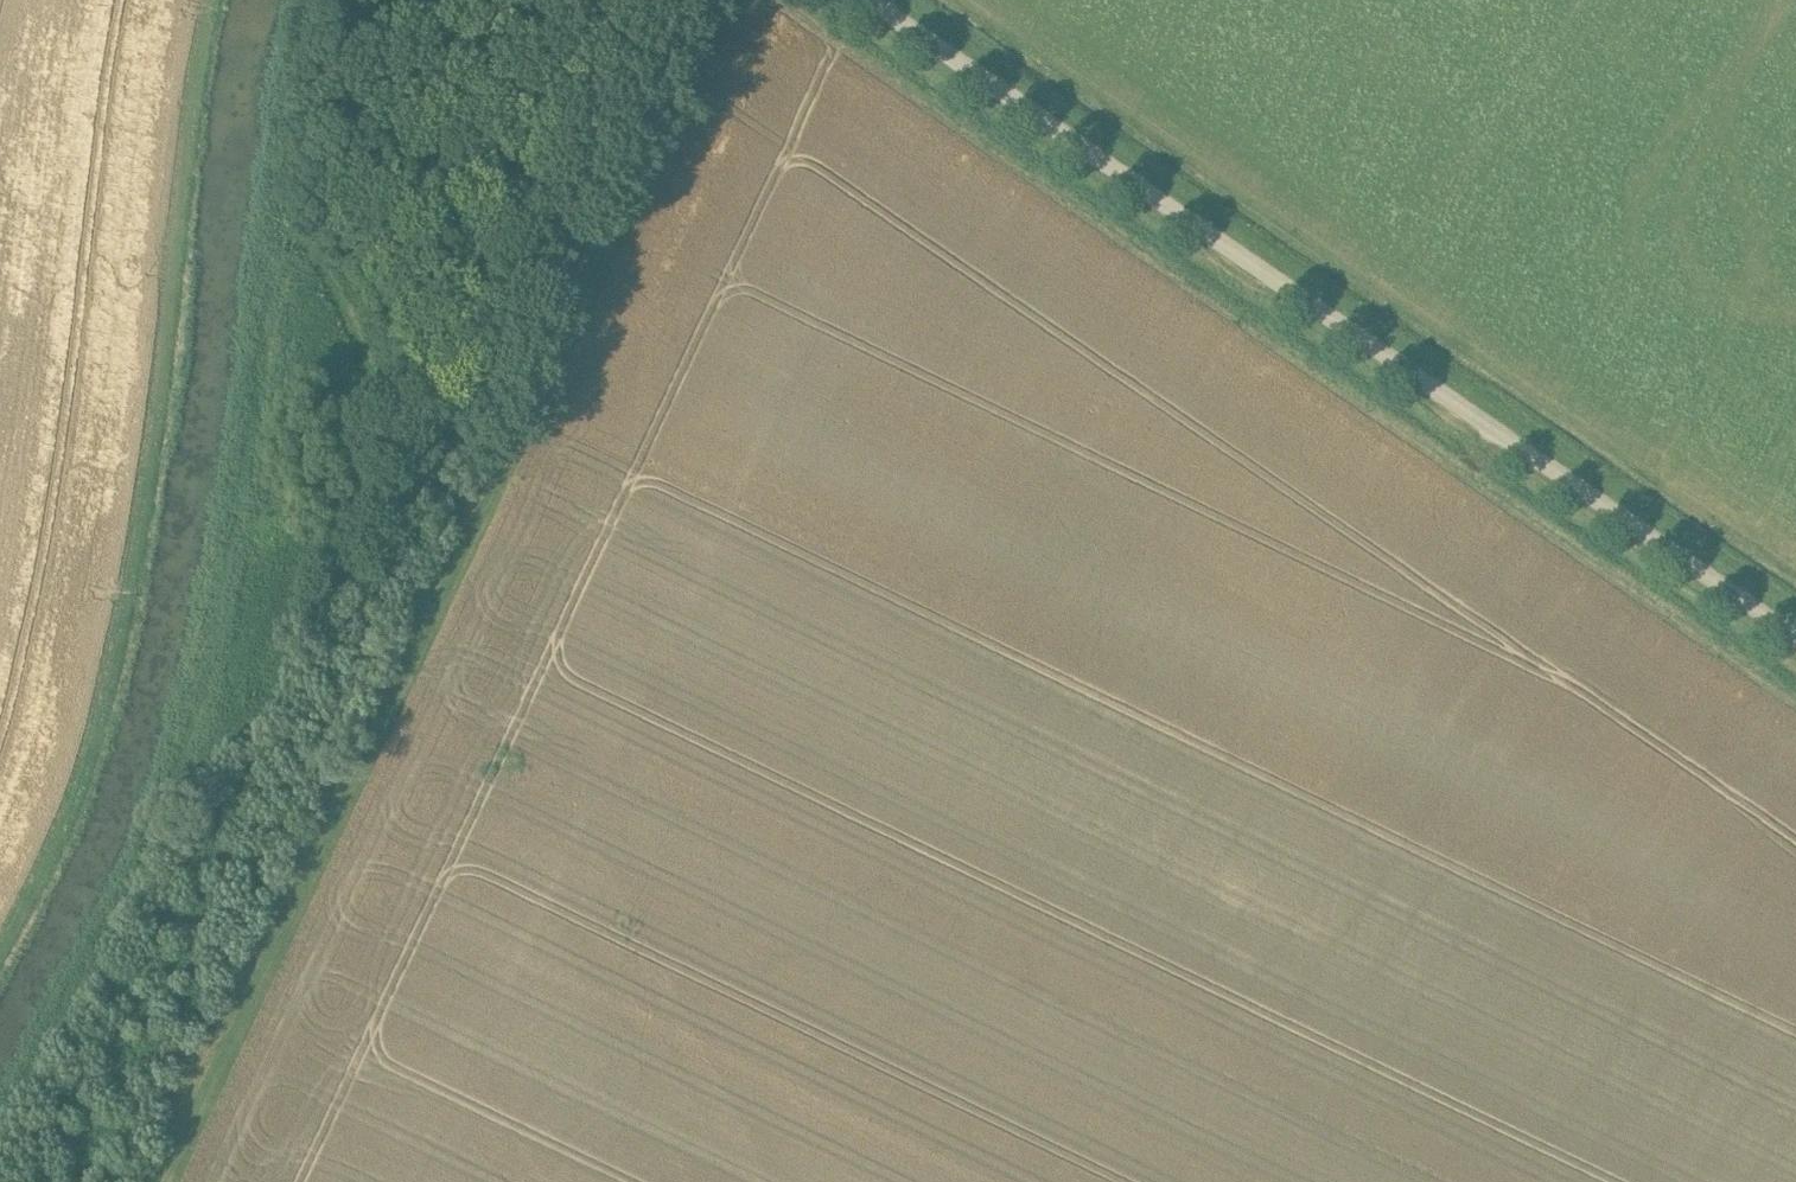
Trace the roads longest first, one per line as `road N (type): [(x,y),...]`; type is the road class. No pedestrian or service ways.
road 1 (unclassified): [(1795,626),(890,0)]

